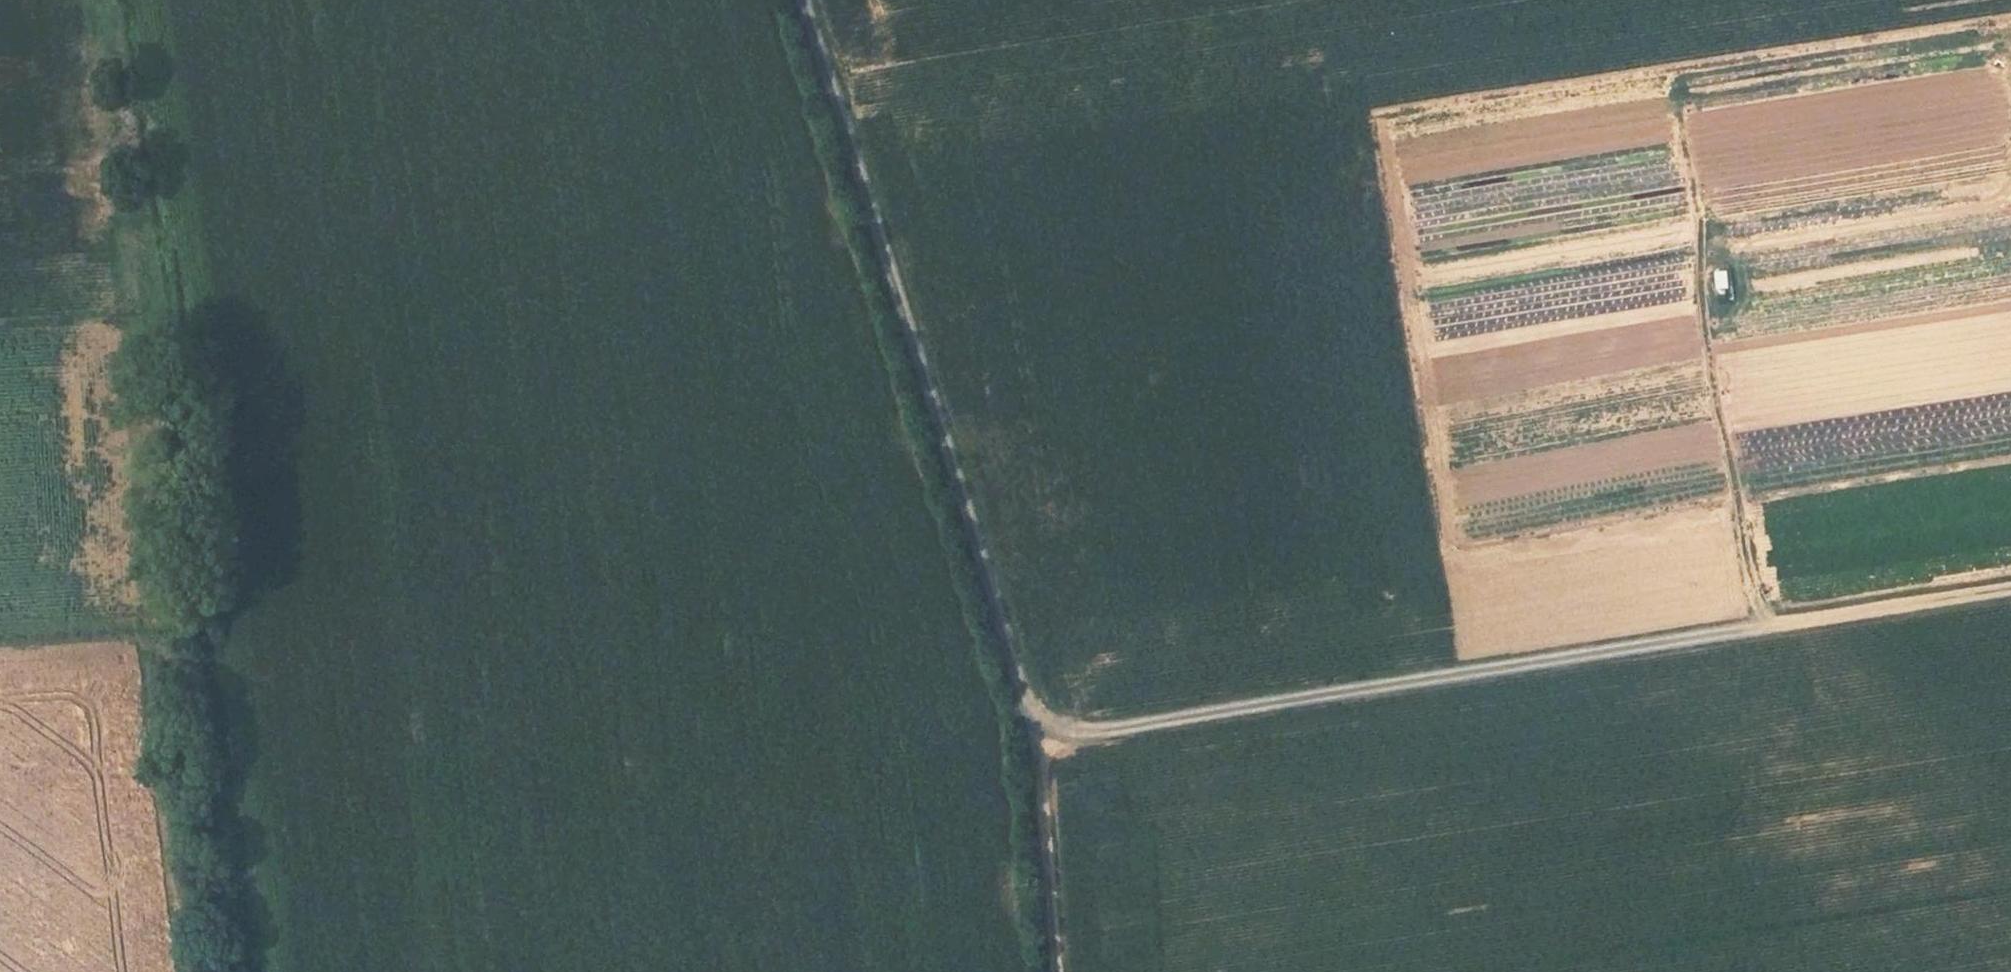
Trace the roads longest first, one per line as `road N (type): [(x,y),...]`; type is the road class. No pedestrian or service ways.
road 1 (track): [(1038,743),(2010,593)]
road 2 (track): [(802,0),(1038,743)]
road 3 (track): [(1038,743),(1056,971)]

